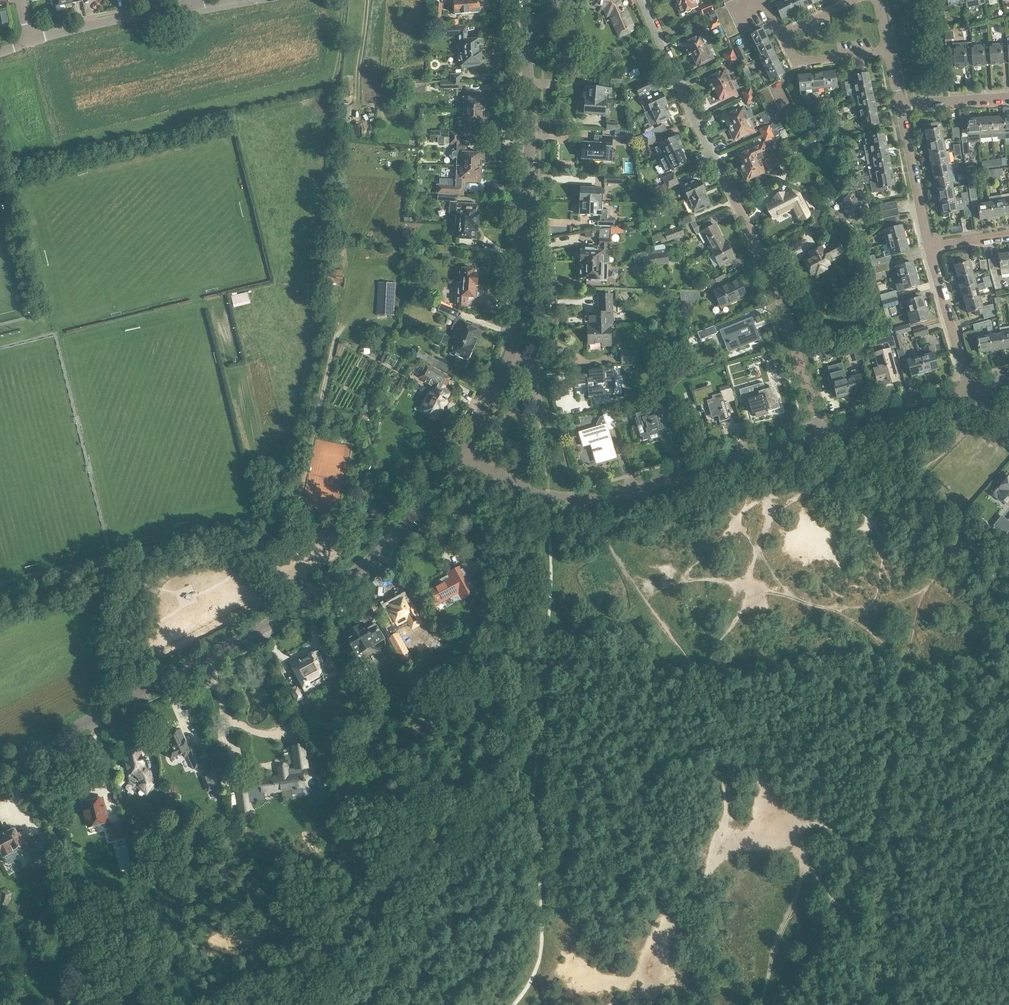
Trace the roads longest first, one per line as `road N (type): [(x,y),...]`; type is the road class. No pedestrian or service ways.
road 1 (residential): [(0,769),(326,592),(399,535),(460,452)]
road 2 (residential): [(821,434),(768,264),(639,0)]
road 3 (residential): [(460,452),(505,369),(520,314),(528,48)]
road 4 (residential): [(460,452),(530,492),(587,501),(821,434)]
road 5 (residential): [(30,39),(191,6)]
road 6 (residential): [(821,434),(971,389)]
road 7 (residential): [(971,389),(929,247)]
road 8 (residential): [(929,247),(899,105)]
road 9 (residential): [(888,50),(797,60),(782,35)]

